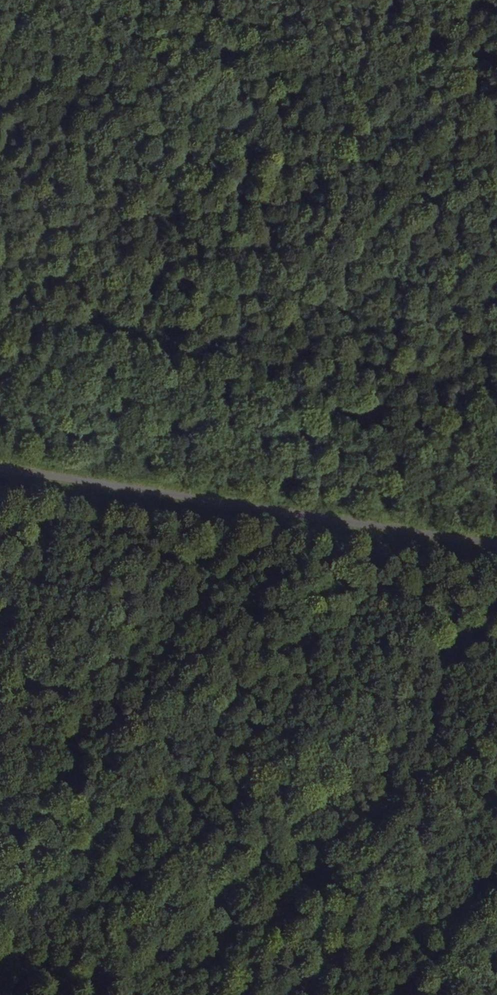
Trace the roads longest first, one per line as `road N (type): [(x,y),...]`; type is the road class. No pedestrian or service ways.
road 1 (track): [(496,542),(0,468)]

